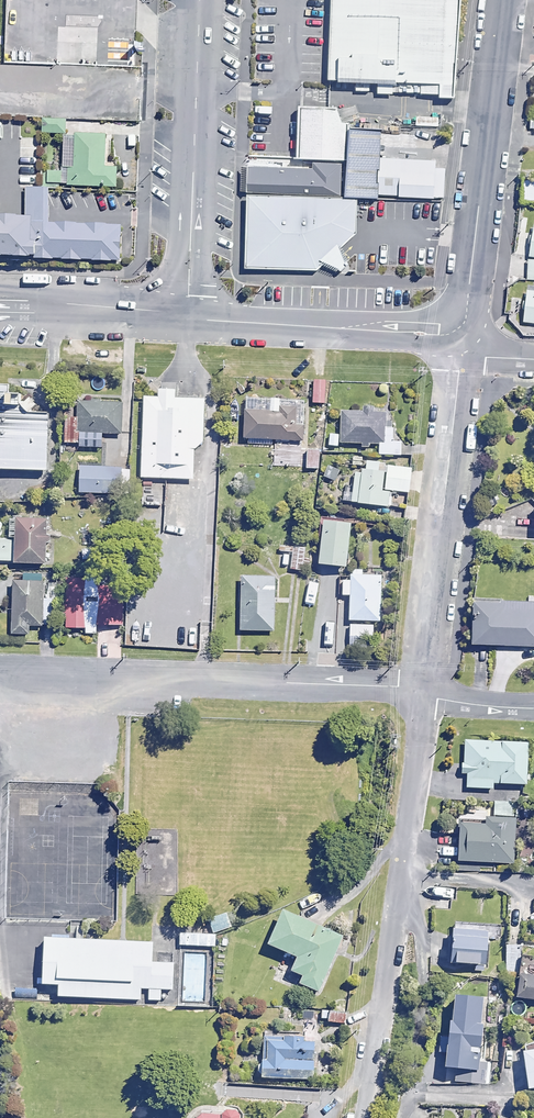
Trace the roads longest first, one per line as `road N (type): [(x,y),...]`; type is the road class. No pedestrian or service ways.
road 1 (residential): [(420,696),(368,1117)]
road 2 (residential): [(0,671),(420,696)]
road 3 (residential): [(456,330),(420,696)]
road 4 (residential): [(505,0),(465,313),(456,330)]
road 5 (residential): [(199,0),(188,317)]
road 6 (residential): [(456,330),(437,336),(188,317)]
road 7 (residential): [(188,317),(0,298)]

